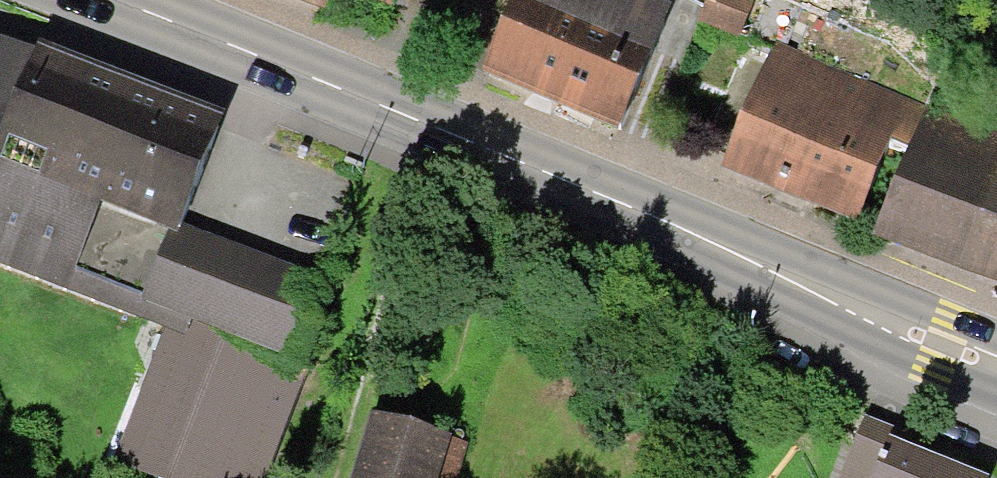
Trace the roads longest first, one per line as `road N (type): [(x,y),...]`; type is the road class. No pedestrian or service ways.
road 1 (primary): [(107,0),(996,367)]

